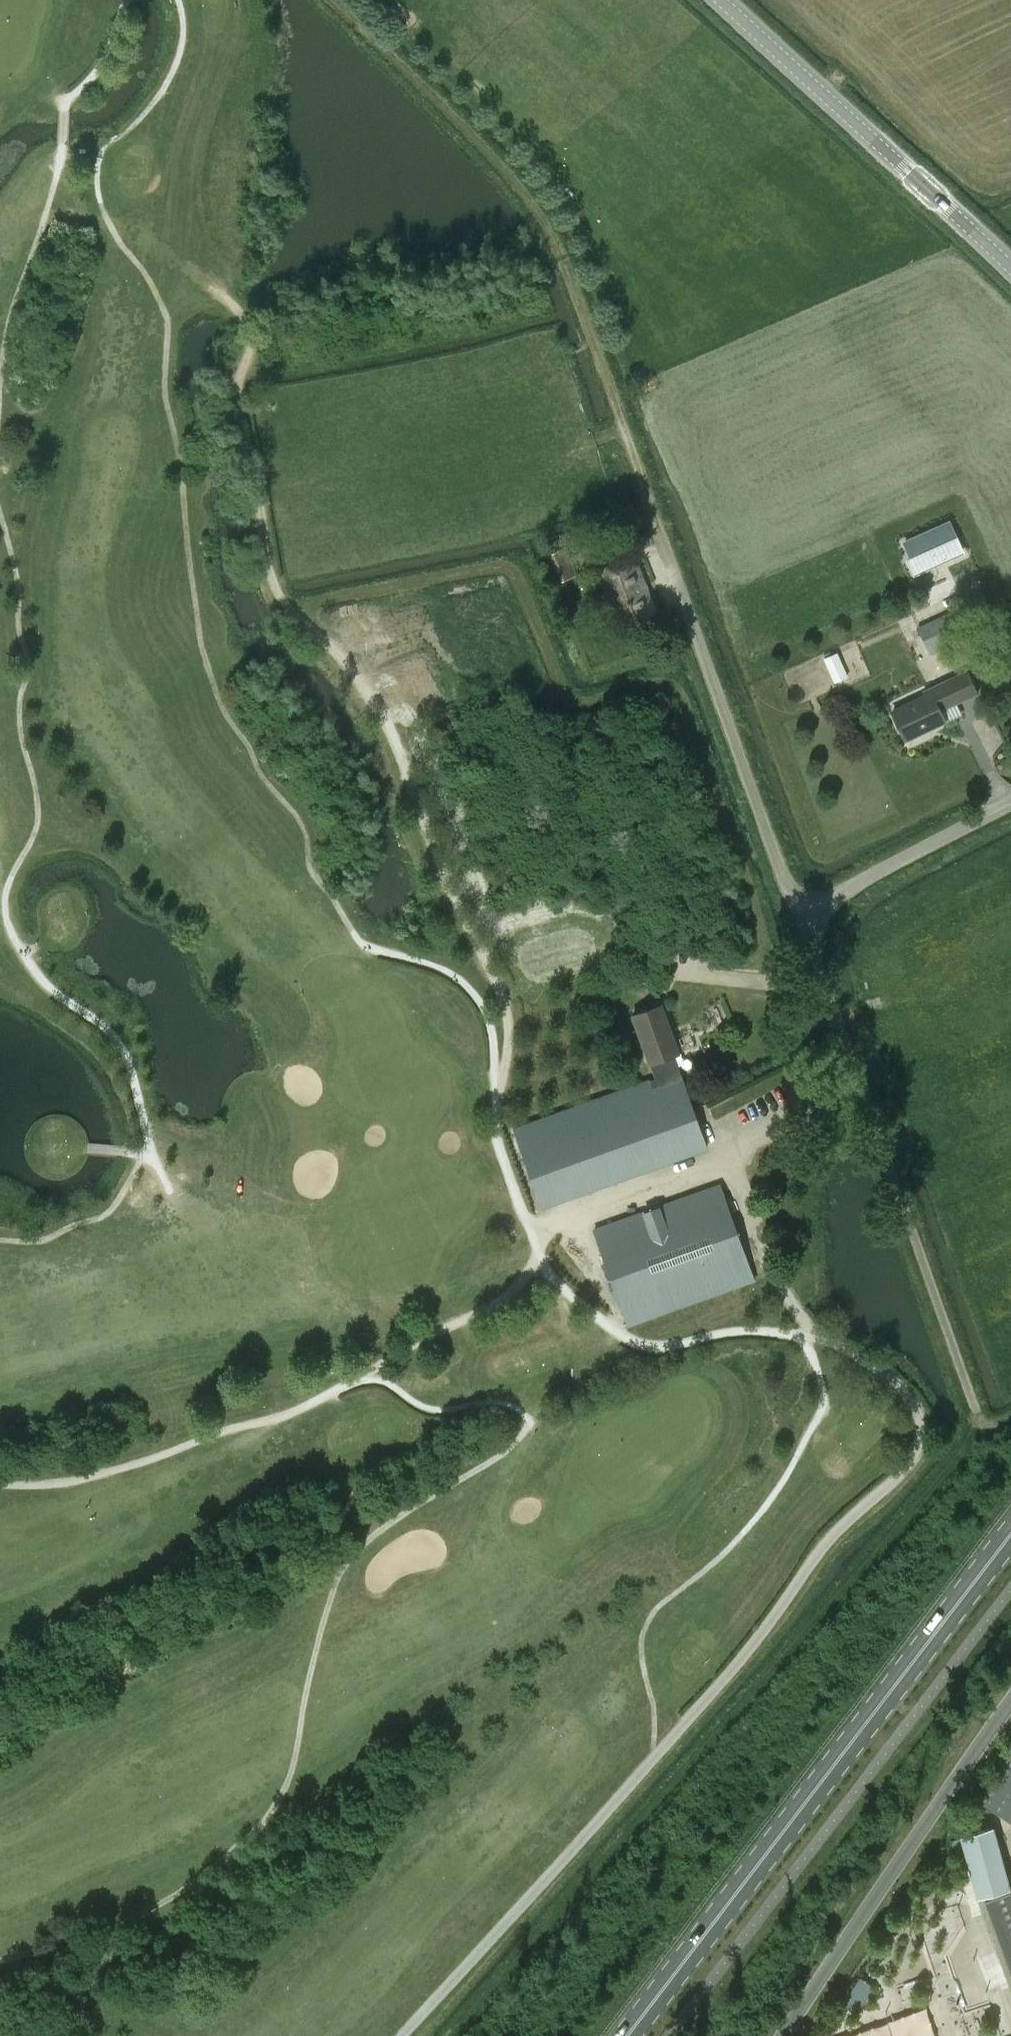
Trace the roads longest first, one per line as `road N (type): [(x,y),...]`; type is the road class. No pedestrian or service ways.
road 1 (track): [(828,1338),(739,1333),(670,1347),(637,1344),(576,1300),(544,1265),(496,1130),(508,1016),(383,713),(354,669),(289,608),(269,570),(238,402),(252,335),(217,293)]
road 2 (track): [(401,2035),(744,1657),(825,1545),(917,1453),(922,1423),(910,1398),(796,1309),(722,1156)]
road 3 (track): [(0,1961),(107,1934),(209,1872),(258,1828),(291,1778),(313,1659),(345,1564),(379,1532),(501,1455),(531,1423)]
road 4 (track): [(289,608),(500,567),(516,577),(572,703),(659,687),(680,696),(748,878),(771,981)]
road 5 (track): [(334,0),(541,214),(660,534)]
road 6 (secondary): [(624,2035),(1010,1537)]
road 7 (track): [(540,1253),(497,1304),(312,1403),(99,1474),(0,1484)]
road 8 (tertiary): [(1010,271),(717,0)]
road 9 (unclassified): [(802,920),(1010,810)]
road 10 (track): [(531,1423),(564,1364),(561,1286)]

